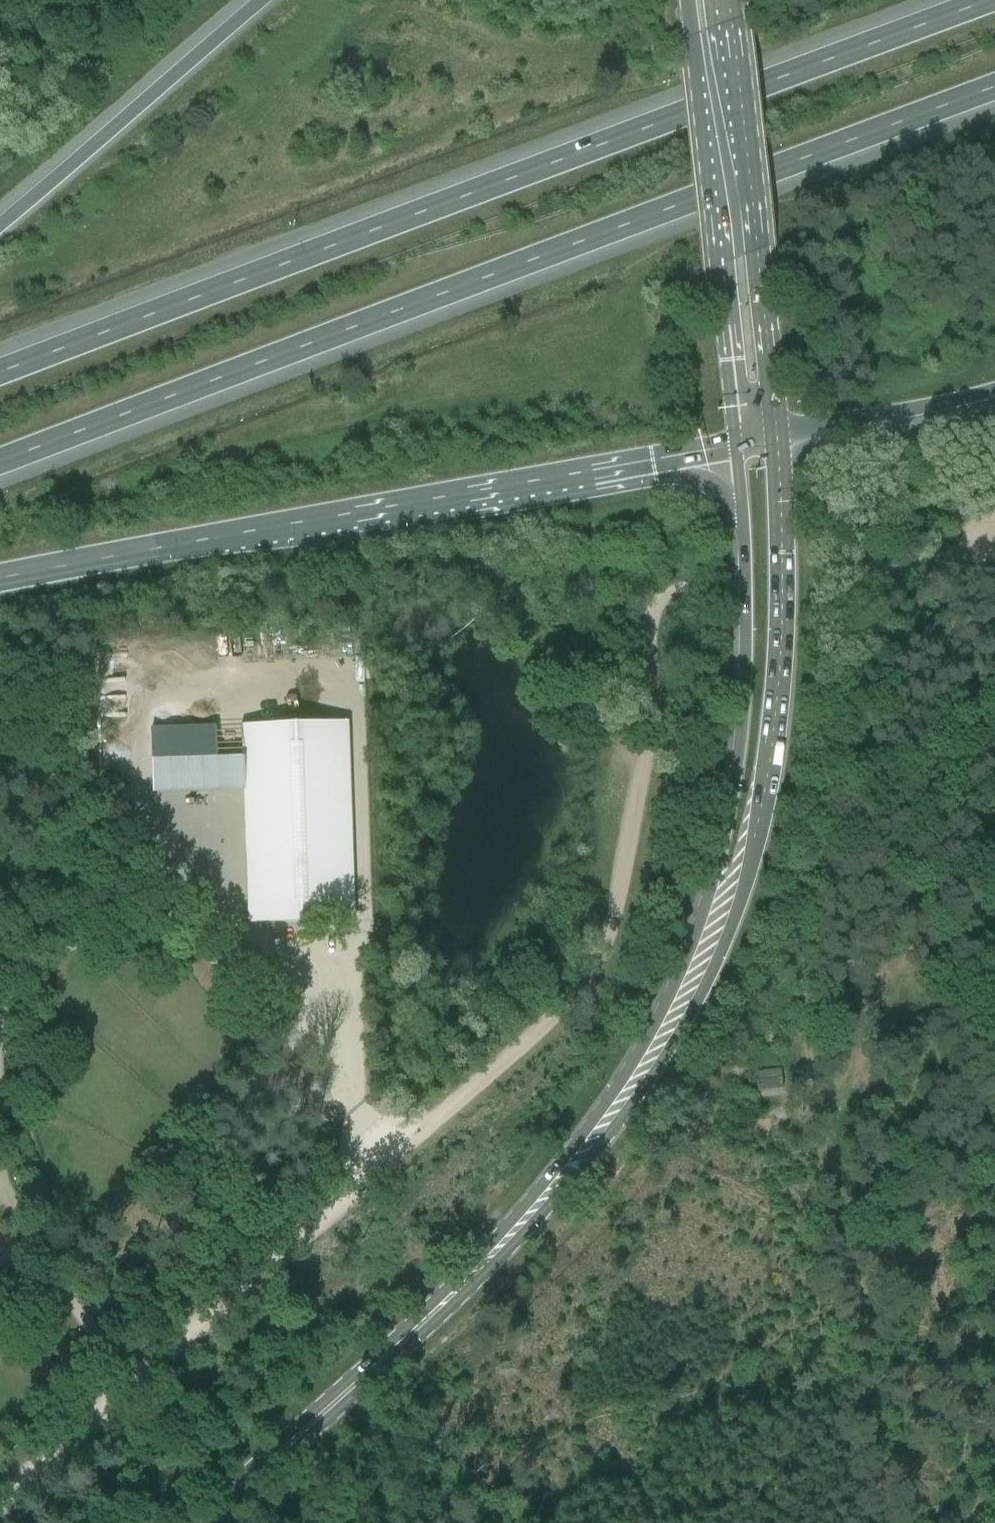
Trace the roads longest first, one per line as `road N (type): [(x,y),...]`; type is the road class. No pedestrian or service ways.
road 1 (track): [(0,1496),(586,983),(605,950),(639,810),(654,727),(650,625),(664,600),(861,568)]
road 2 (motorway): [(0,461),(994,87)]
road 3 (motorway): [(990,0),(0,375)]
road 4 (track): [(859,751),(815,853),(799,949),(840,1204),(851,1378),(889,1522)]
road 5 (secondary): [(197,1522),(562,1177),(643,1061),(704,949)]
road 6 (motorway): [(0,578),(736,444)]
road 7 (secondary): [(704,949),(766,822),(786,629),(776,435)]
road 8 (track): [(994,1055),(884,844),(859,751),(891,565)]
road 9 (secondary): [(736,444),(742,712),(704,949)]
road 10 (secondary): [(687,0),(736,444)]
road 11 (secondary): [(776,435),(728,0)]
road 12 (motorway): [(260,0),(0,225)]
road 13 (track): [(196,894),(23,970),(0,1008)]
road 14 (motorway): [(776,435),(994,389)]

